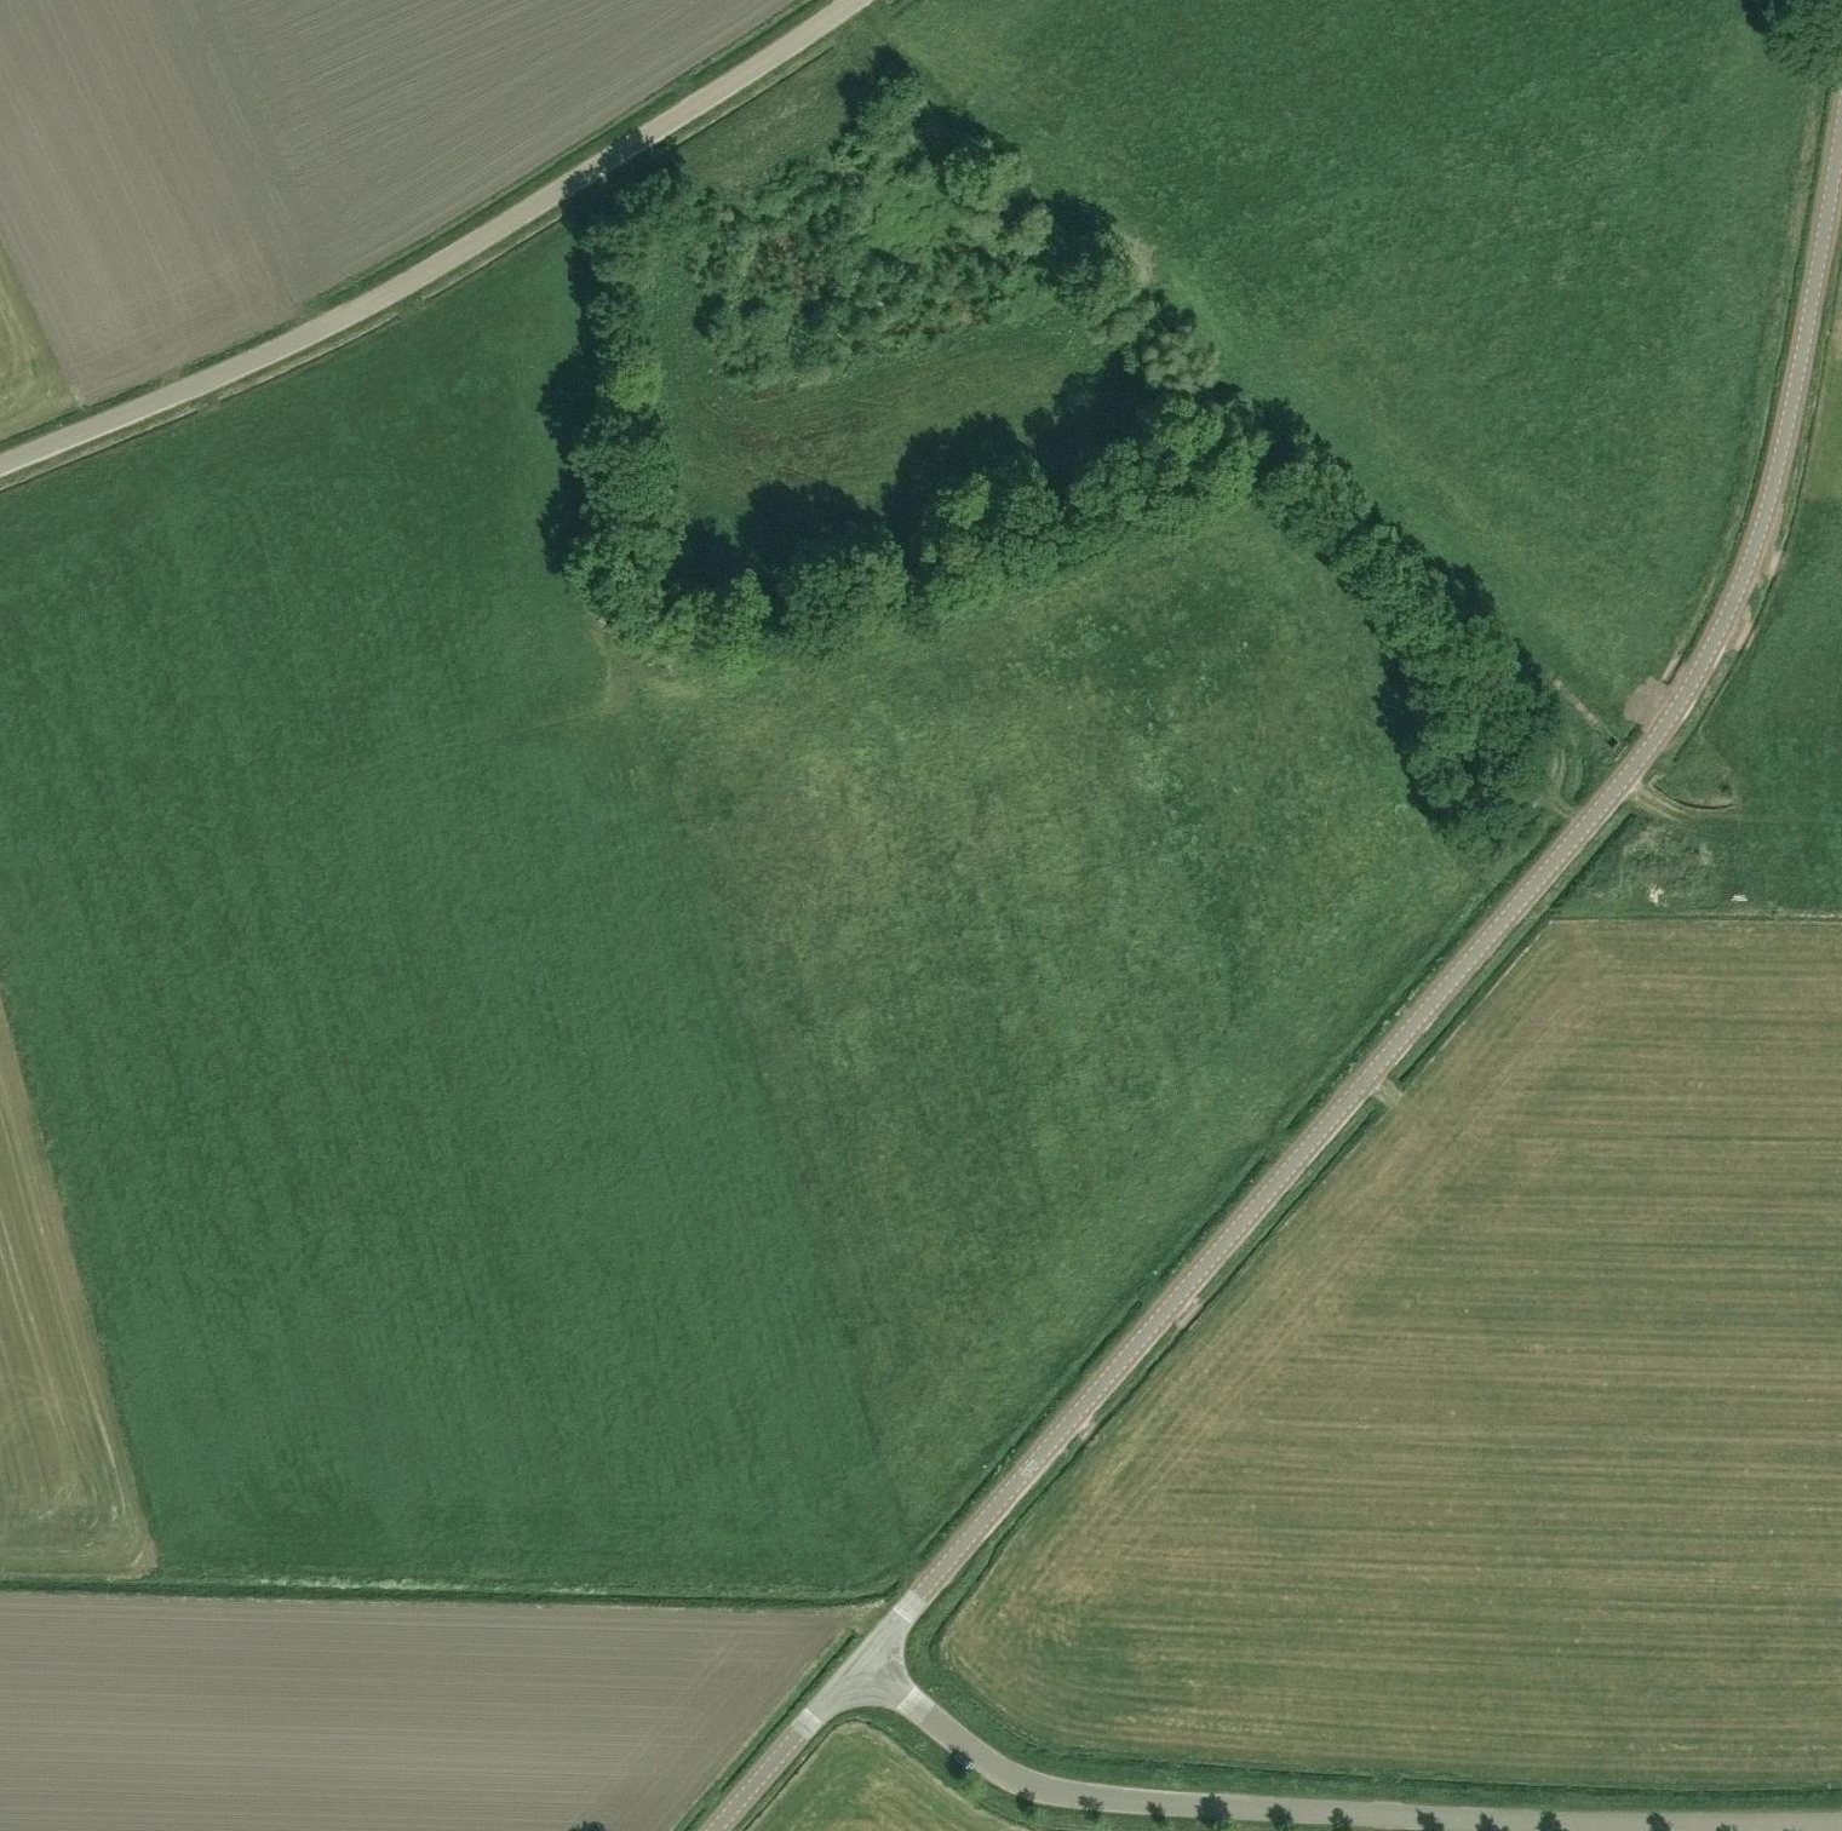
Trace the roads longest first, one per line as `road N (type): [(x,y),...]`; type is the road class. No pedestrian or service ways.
road 1 (tertiary): [(863,1659),(1673,713),(1736,592),(1773,489),(1841,126)]
road 2 (unclassified): [(1841,1820),(1519,1822),(1070,1793),(996,1767),(863,1659)]
road 3 (unclassified): [(0,465),(413,280),(853,0)]
road 4 (tertiary): [(715,1830),(863,1659)]

